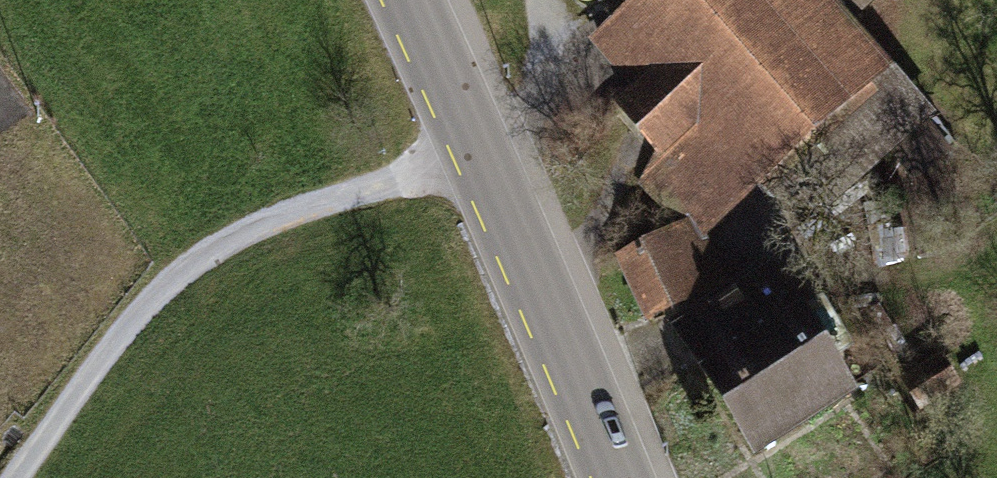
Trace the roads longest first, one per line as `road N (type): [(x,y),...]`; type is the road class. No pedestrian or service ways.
road 1 (track): [(485,149),(223,238),(166,274),(2,477)]
road 2 (secondary): [(413,0),(485,149),(621,477)]

